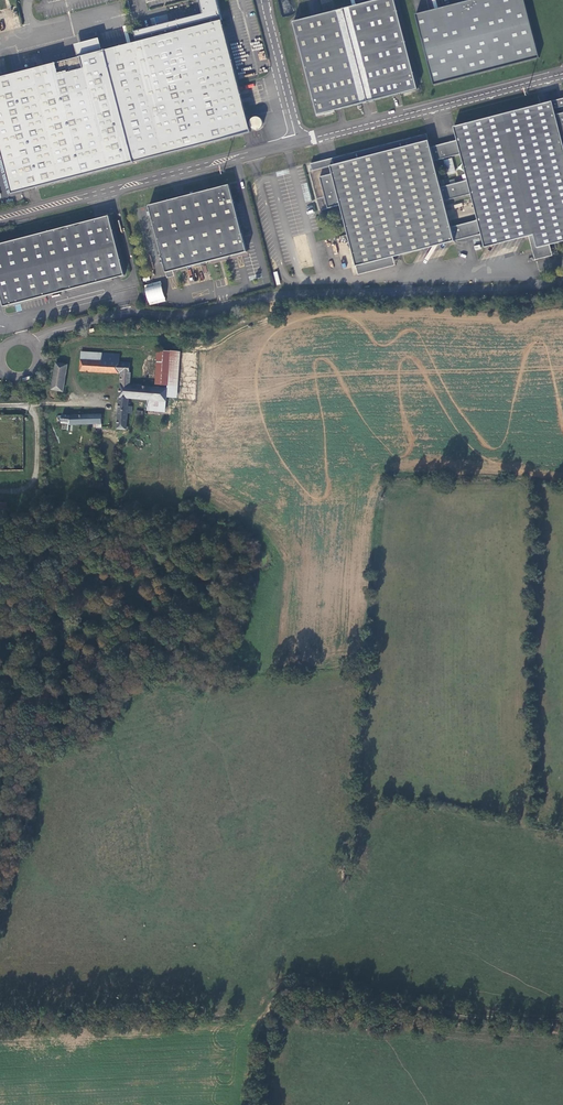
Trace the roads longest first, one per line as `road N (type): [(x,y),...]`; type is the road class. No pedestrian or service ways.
road 1 (track): [(562,1023),(281,996),(267,1019),(260,1104)]

